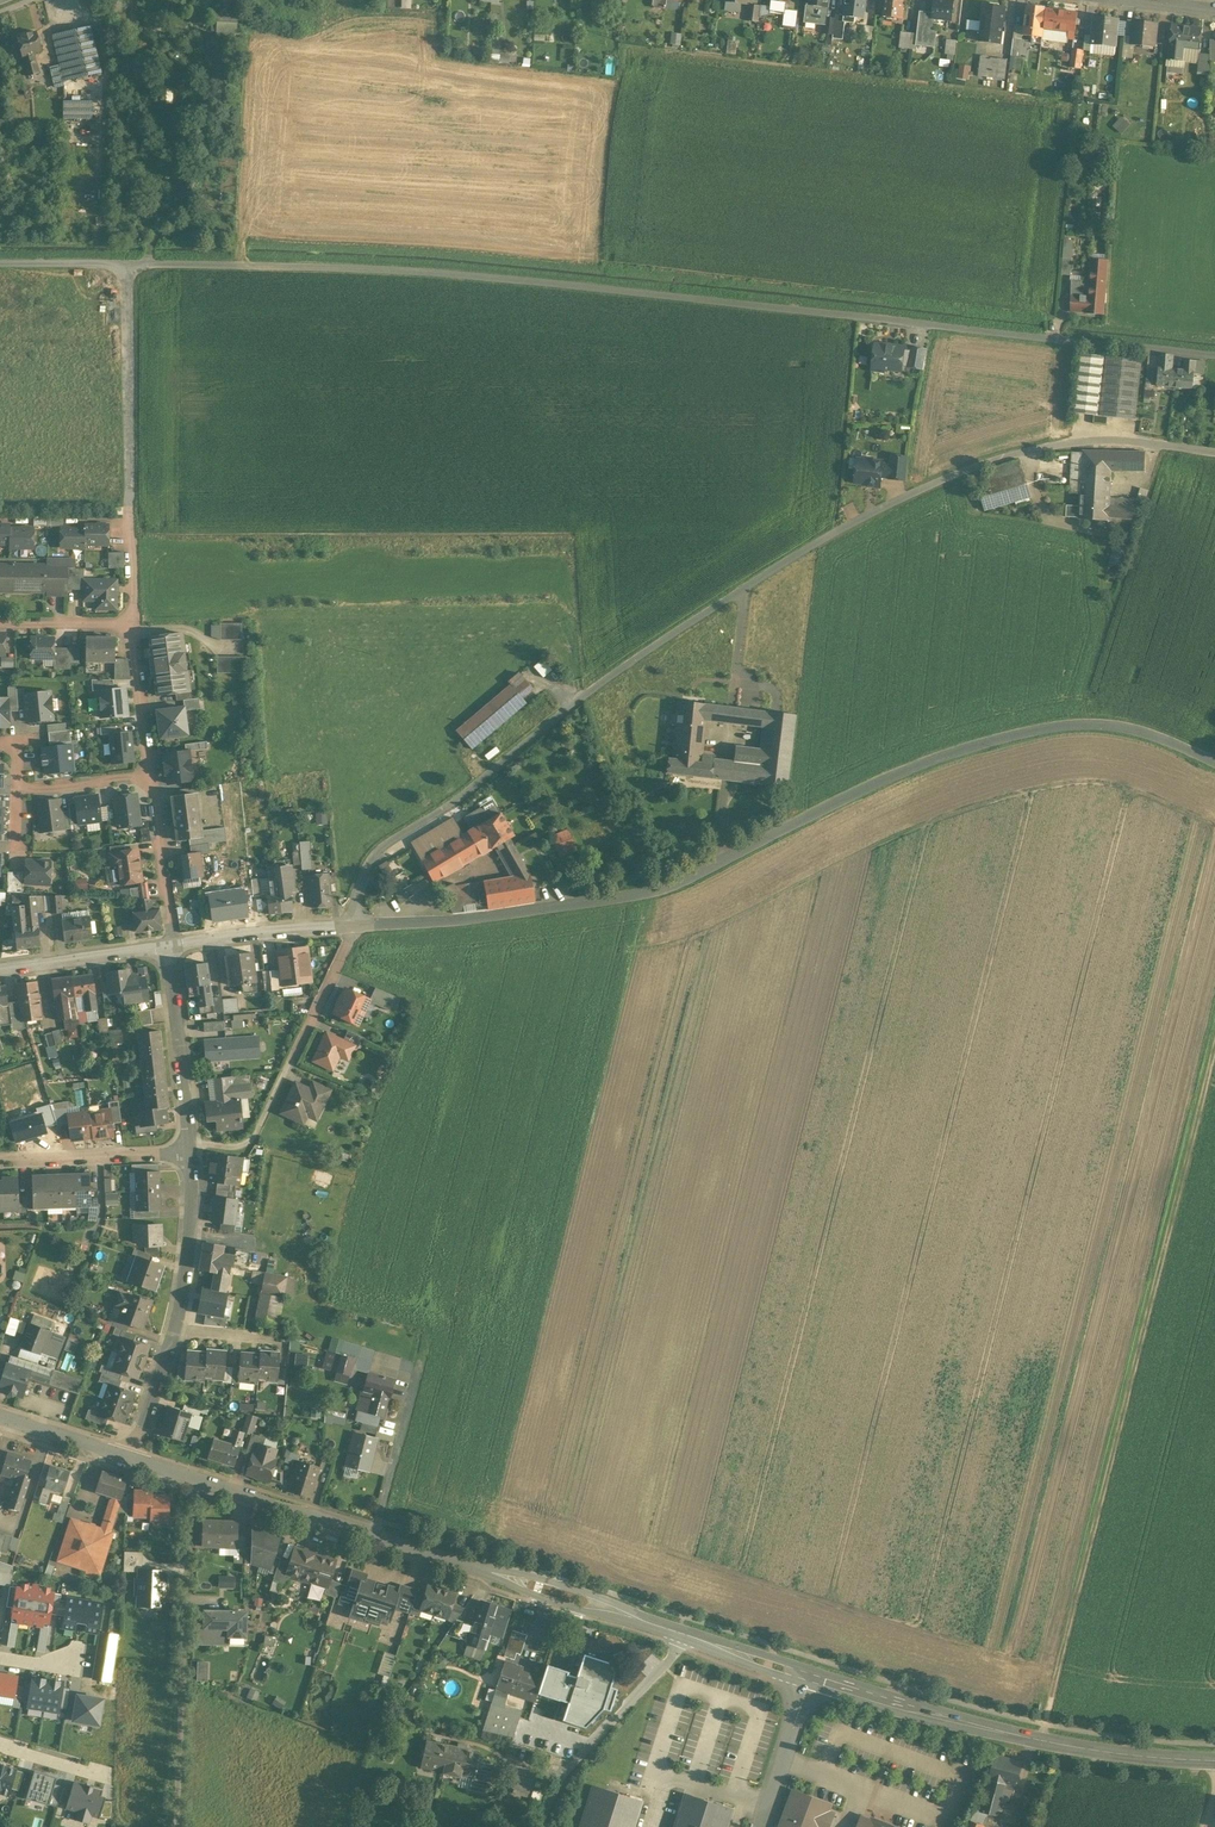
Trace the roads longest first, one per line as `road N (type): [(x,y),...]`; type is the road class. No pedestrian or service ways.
road 1 (unclassified): [(0,264),(436,271),(1214,355)]
road 2 (secondary): [(133,1460),(952,1719),(1070,1746),(1214,1761)]
road 3 (residential): [(354,925),(361,884),(380,848),(462,799),(627,665),(825,539),(947,478),(1024,453),(1136,441),(1214,451)]
road 4 (residential): [(1214,761),(1136,729),(1044,729),(897,774),(665,888),(484,917),(354,925)]
road 5 (track): [(1042,1740),(1214,1054)]
road 6 (track): [(134,623),(123,264)]
road 7 (residential): [(133,1460),(181,1309),(192,1154)]
road 8 (track): [(683,1634),(671,1657),(565,1771),(538,1826)]
road 9 (residential): [(192,1154),(175,946)]
road 10 (residential): [(192,1154),(0,1160)]
road 11 (residential): [(354,925),(175,946)]
road 12 (residential): [(175,946),(0,966)]
road 13 (residential): [(175,946),(152,776)]
road 14 (residential): [(152,776),(134,623)]
road 15 (secondary): [(0,1417),(133,1460)]
road 16 (residential): [(0,622),(134,623)]
road 17 (residential): [(22,789),(152,776)]
road 18 (residential): [(0,428),(128,428)]

